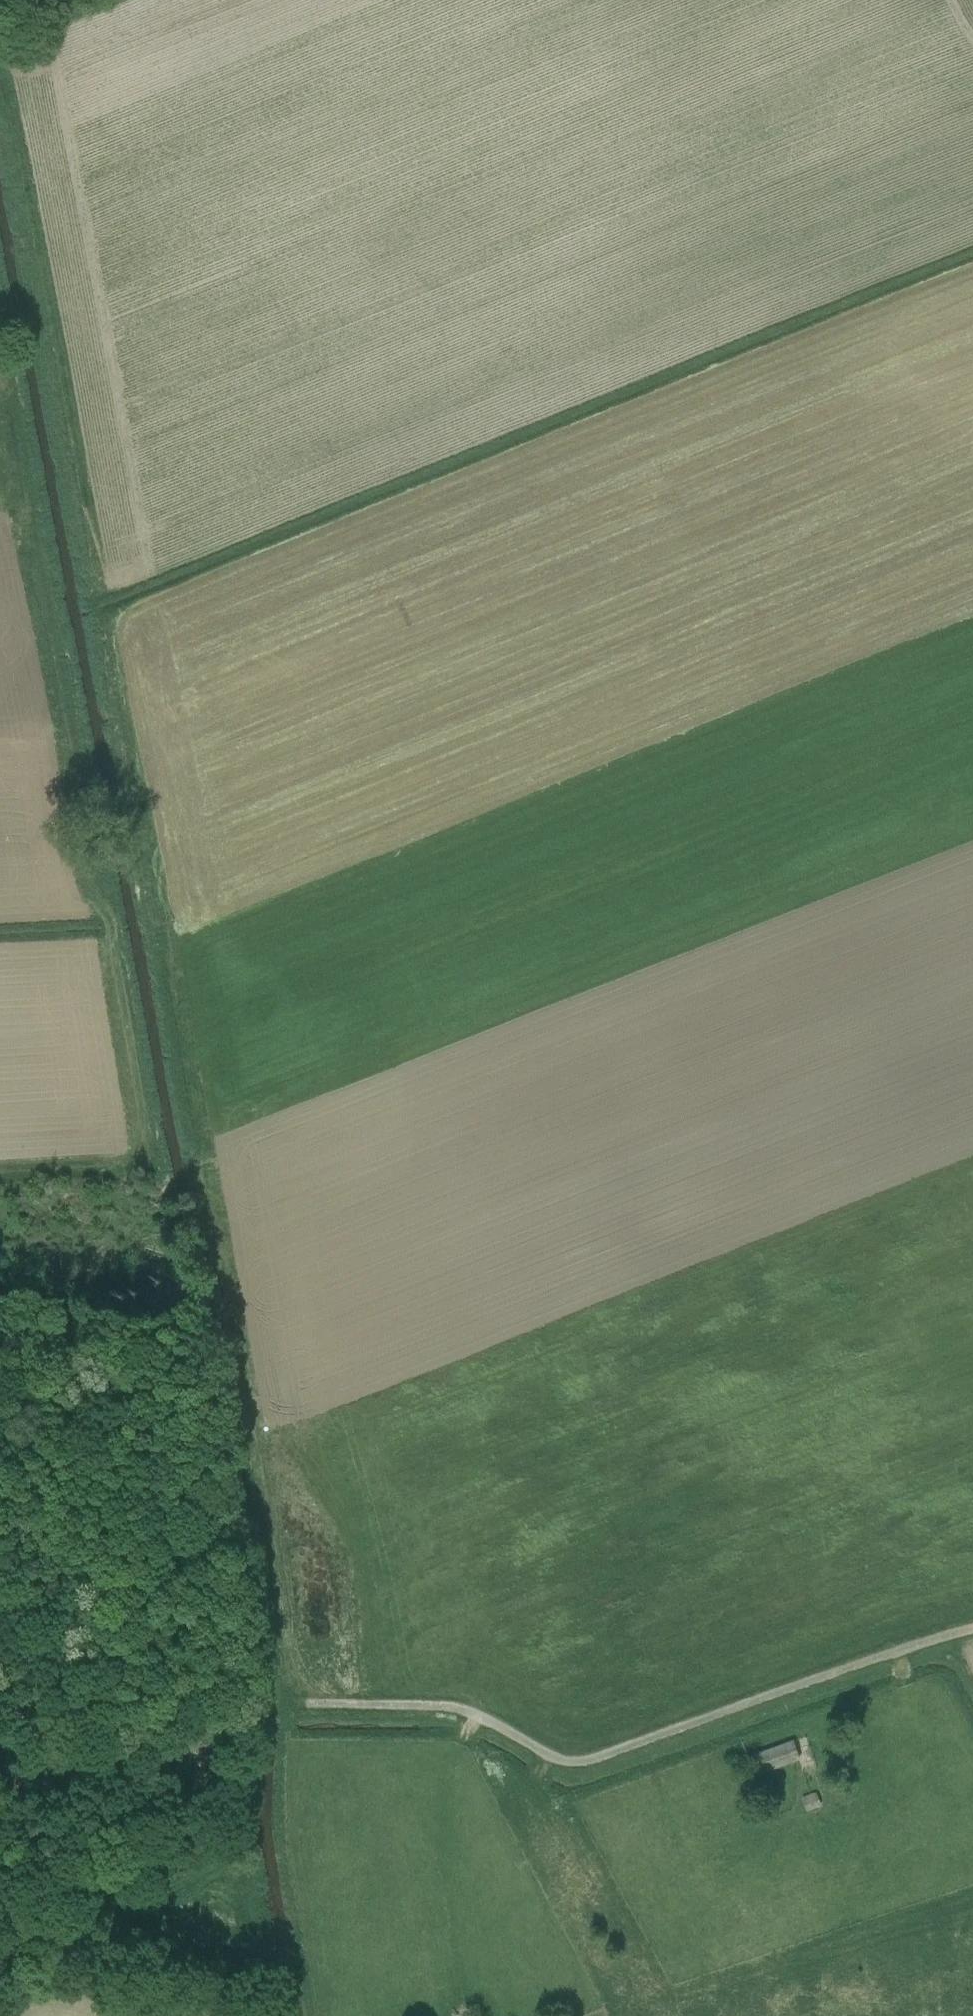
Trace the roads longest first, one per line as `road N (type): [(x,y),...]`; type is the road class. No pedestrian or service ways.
road 1 (track): [(972,1629),(587,1762),(544,1753),(458,1709),(304,1704)]
road 2 (track): [(221,1712),(0,1723)]

